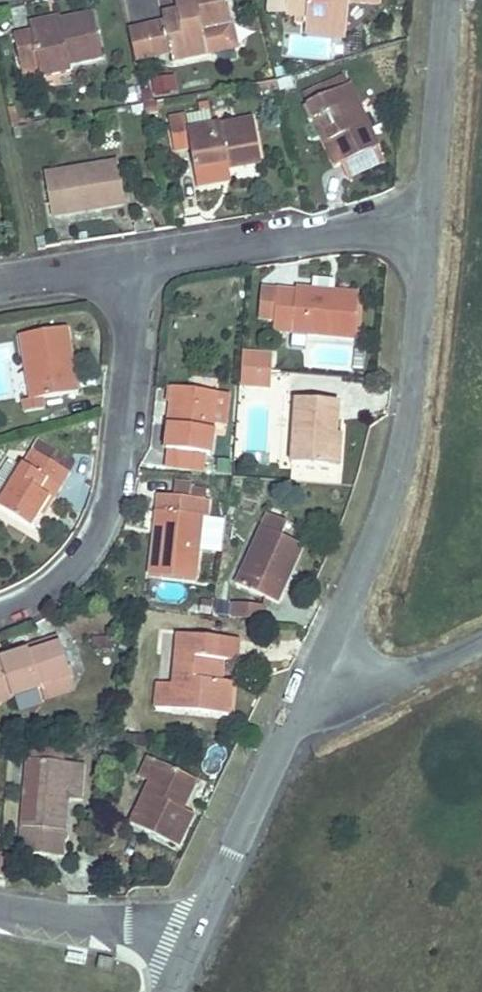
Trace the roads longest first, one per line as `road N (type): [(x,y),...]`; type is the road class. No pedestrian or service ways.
road 1 (residential): [(315,670),(400,465),(428,225)]
road 2 (residential): [(0,611),(38,595),(100,536),(136,327),(133,262)]
road 3 (residential): [(190,947),(315,670)]
road 4 (residential): [(428,225),(133,262)]
road 5 (residential): [(428,225),(447,0)]
road 6 (residential): [(0,908),(127,927),(190,947)]
road 7 (unclassified): [(315,670),(387,679),(481,643)]
road 8 (residential): [(133,262),(0,285)]

